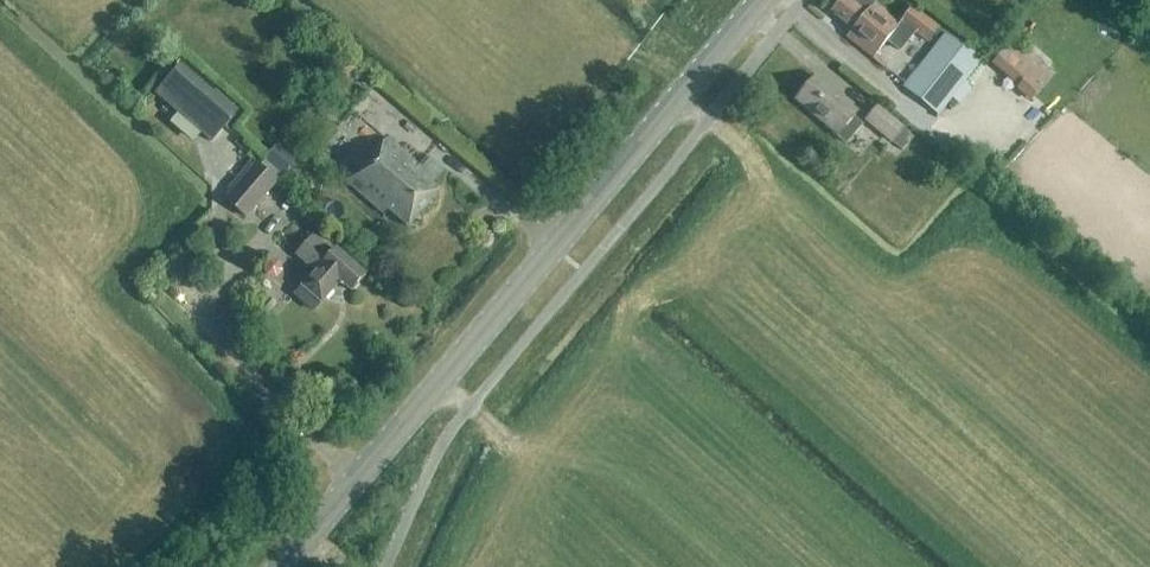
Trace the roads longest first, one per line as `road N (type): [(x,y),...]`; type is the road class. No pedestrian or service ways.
road 1 (secondary): [(761,0),(281,566)]

